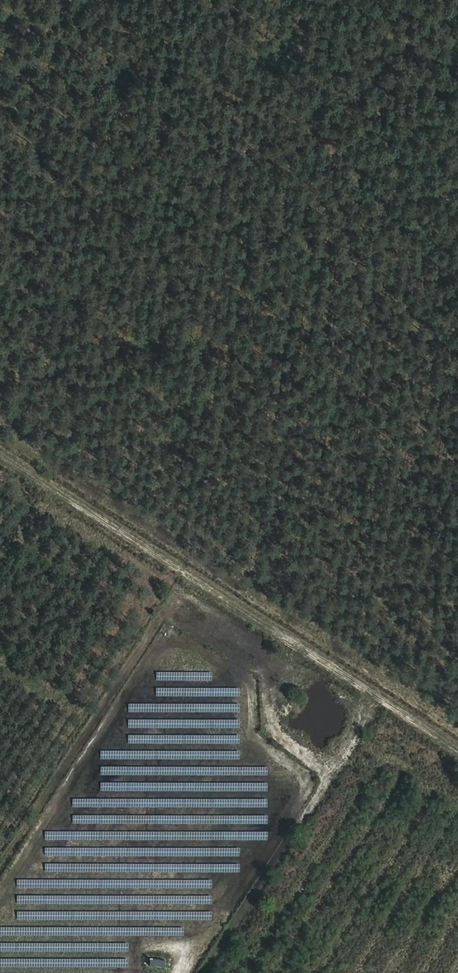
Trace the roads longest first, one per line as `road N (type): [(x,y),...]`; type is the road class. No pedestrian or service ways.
road 1 (track): [(0,426),(457,738)]

